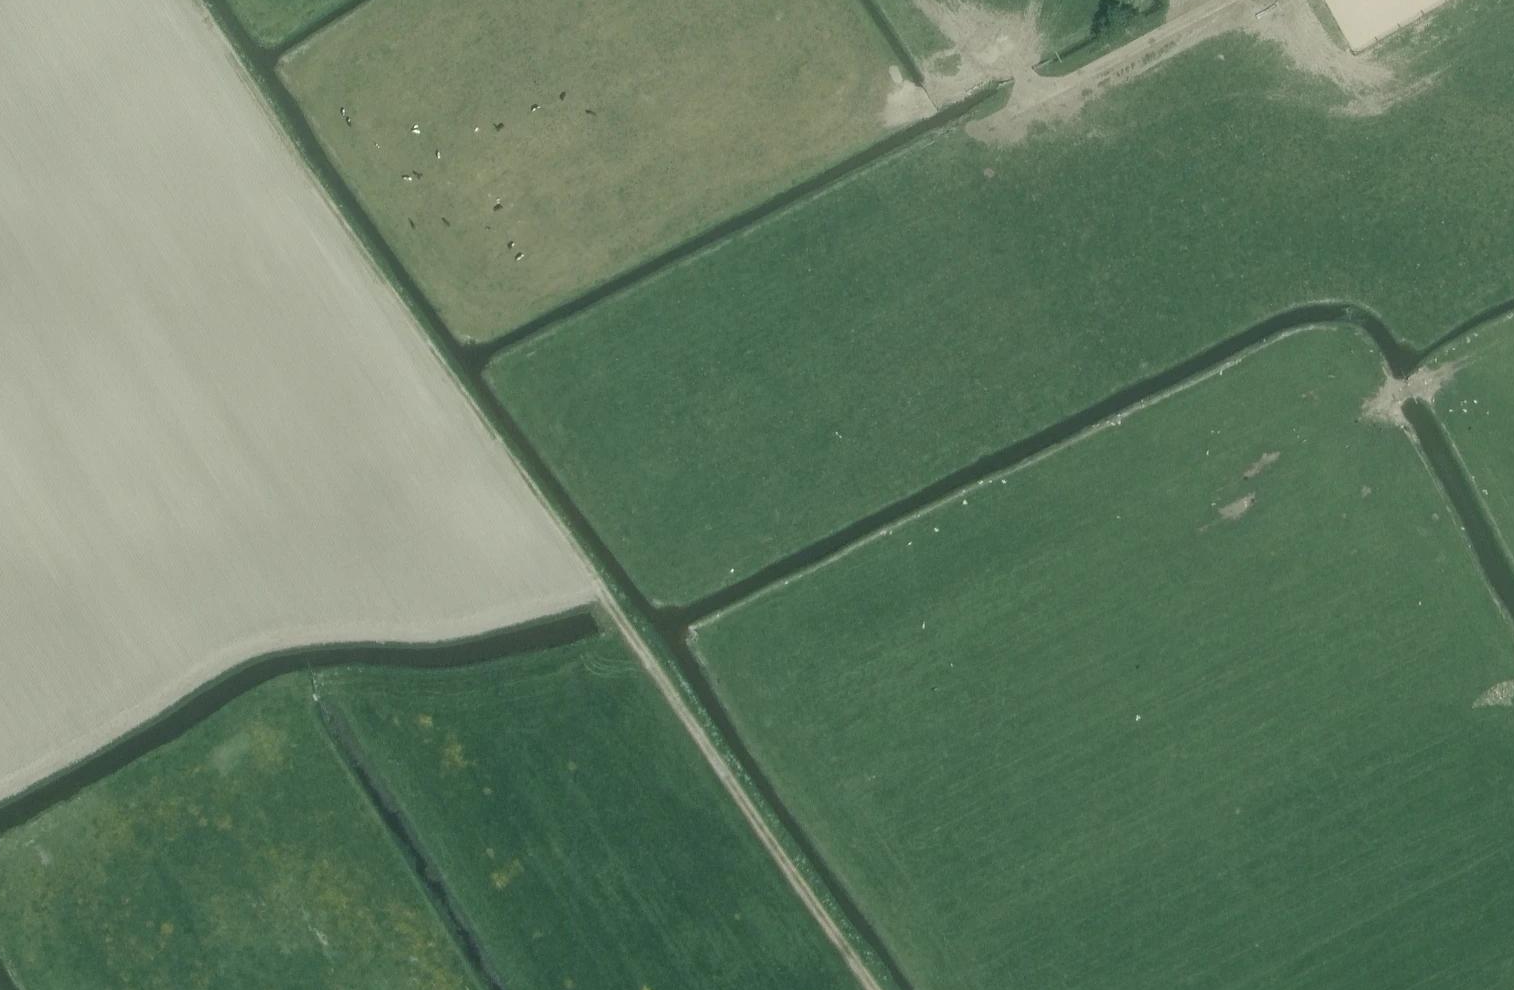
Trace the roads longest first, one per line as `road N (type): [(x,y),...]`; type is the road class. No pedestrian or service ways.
road 1 (unclassified): [(1224,0),(995,129)]

